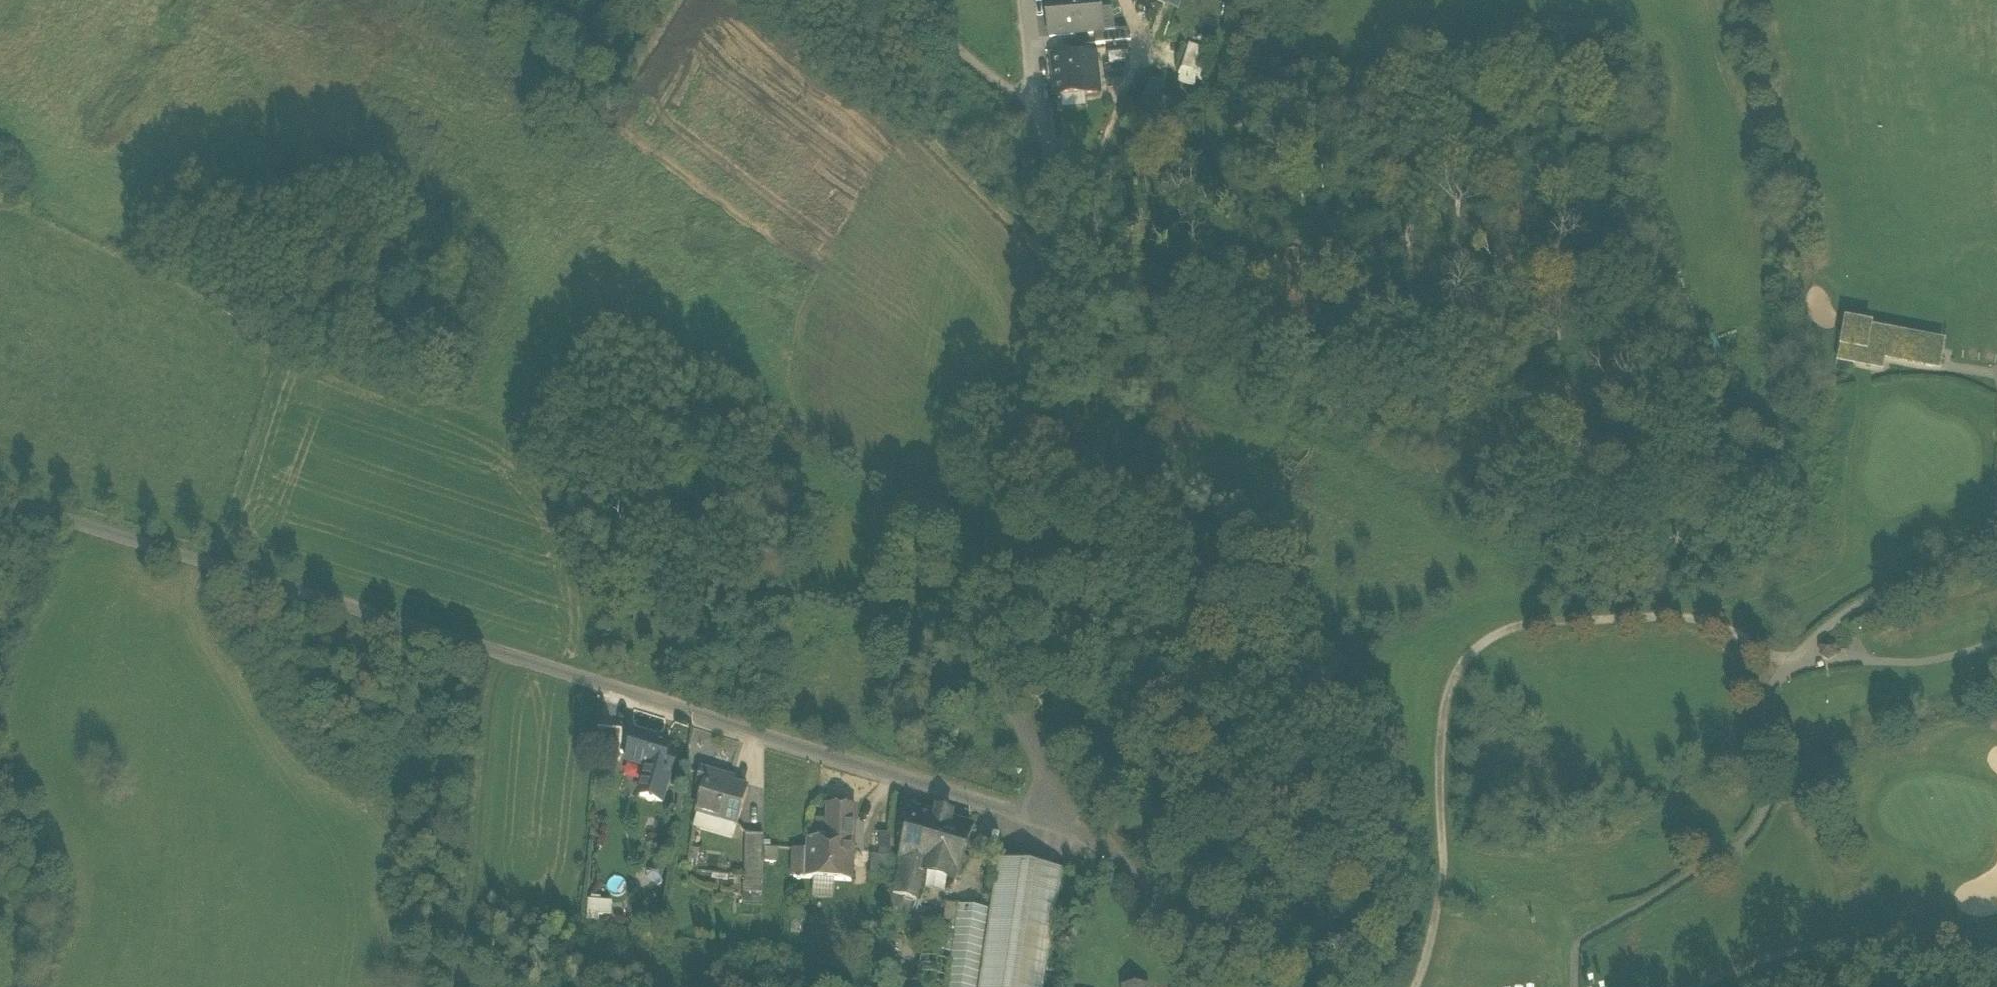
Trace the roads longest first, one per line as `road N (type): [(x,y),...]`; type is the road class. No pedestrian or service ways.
road 1 (residential): [(1077,804),(1034,821),(501,650),(0,505)]
road 2 (unclassified): [(1026,0),(1059,289),(990,565),(989,634),(1000,679),(1077,804)]
road 3 (track): [(460,986),(489,708),(506,652)]
road 4 (unclassified): [(1201,986),(1185,947),(1077,804)]
road 5 (track): [(1037,98),(1012,93),(907,0)]

